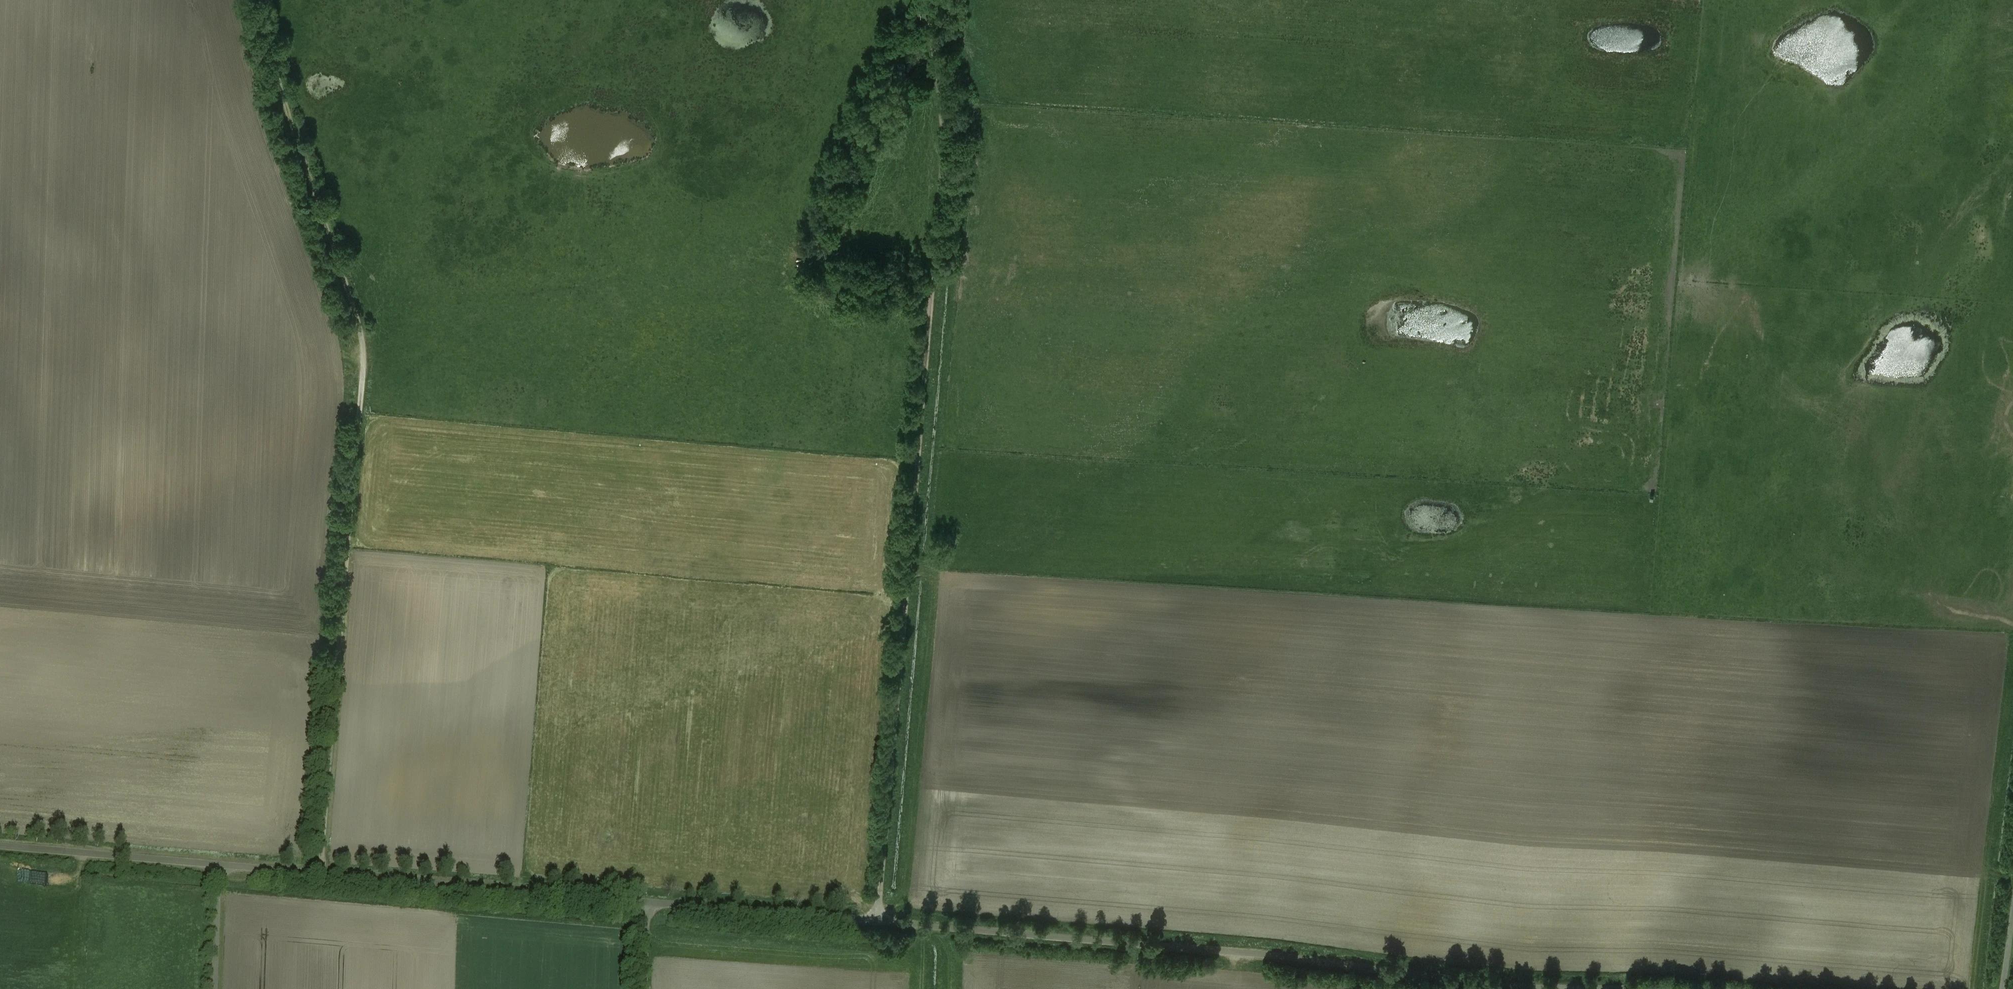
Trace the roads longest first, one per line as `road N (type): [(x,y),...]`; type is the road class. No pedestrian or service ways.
road 1 (unclassified): [(1666,988),(648,902)]
road 2 (unclassified): [(648,902),(0,845)]

